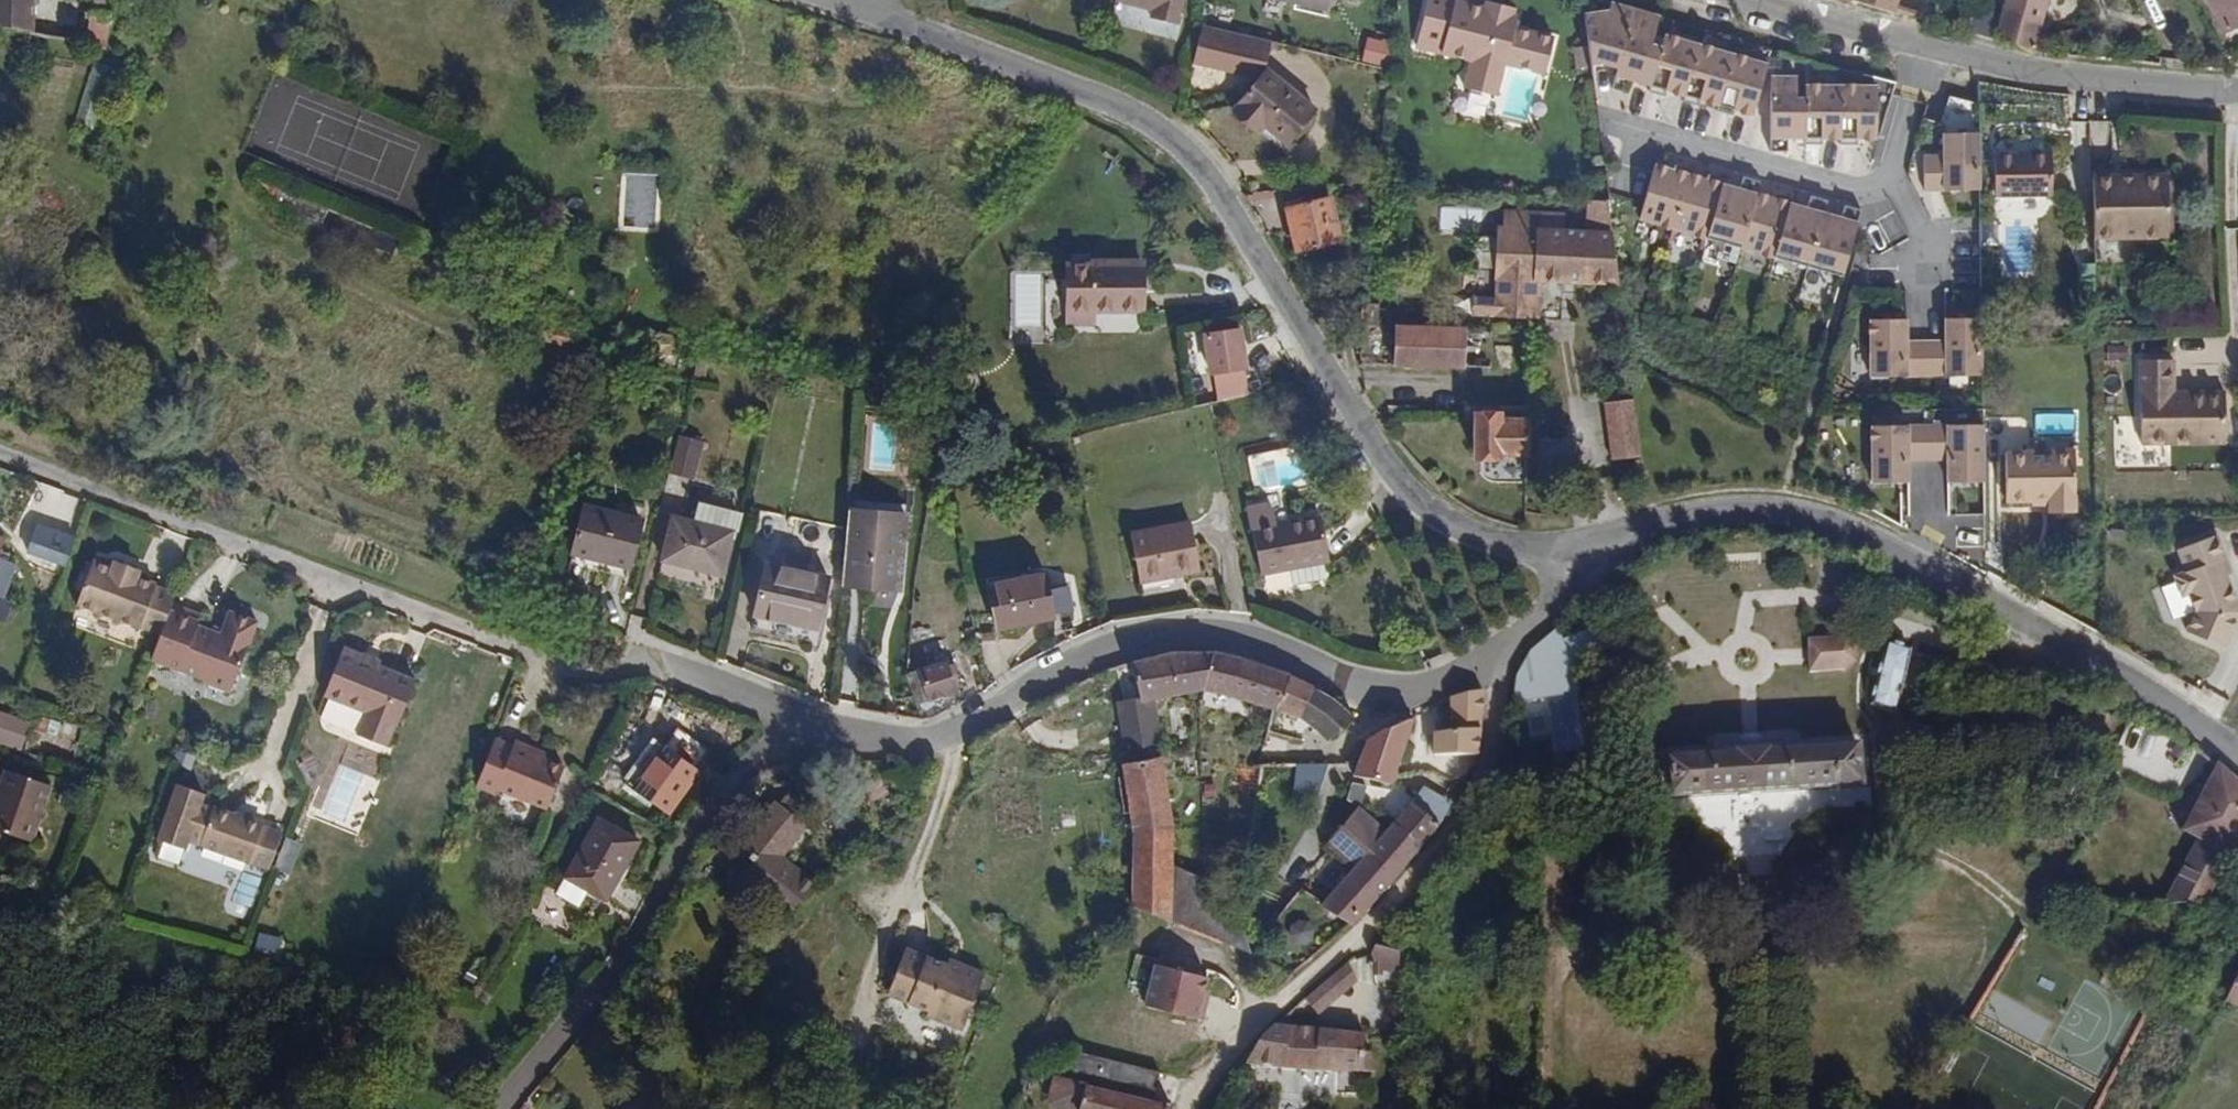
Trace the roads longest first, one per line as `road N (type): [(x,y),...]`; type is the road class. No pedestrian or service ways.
road 1 (residential): [(849,0),(1097,100),(1216,186),(1388,469),(1477,540),(1590,559)]
road 2 (residential): [(861,722),(647,666),(567,673),(0,453)]
road 3 (residential): [(1590,559),(1700,513),(1806,514),(1883,543),(2237,751)]
road 4 (residential): [(1505,650),(1443,680),(1387,693),(1217,637),(1157,645),(1049,676),(956,744),(861,722)]
road 5 (residential): [(1505,650),(1481,795),(1379,929),(1230,1040),(1191,1108)]
road 6 (residential): [(861,722),(750,762),(700,822),(631,943),(494,1108)]
road 7 (tertiary): [(2237,92),(1971,59),(1749,0)]
road 8 (residential): [(1590,559),(1505,650)]

